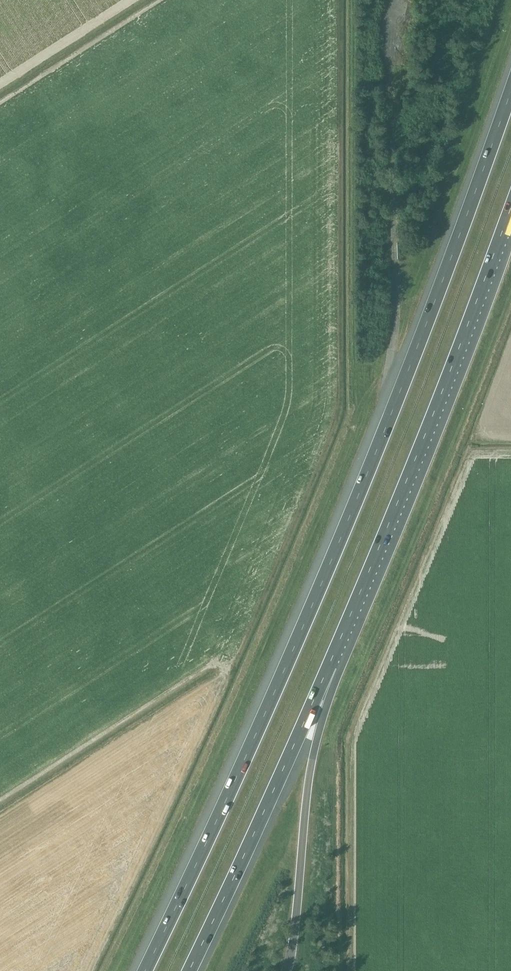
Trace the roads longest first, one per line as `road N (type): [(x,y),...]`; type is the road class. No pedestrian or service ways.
road 1 (motorway): [(510,88),(311,607),(144,970)]
road 2 (motorway): [(335,651),(510,205)]
road 3 (motorway): [(189,970),(335,651)]
road 4 (motorway): [(294,935),(311,765),(339,670),(335,651)]

